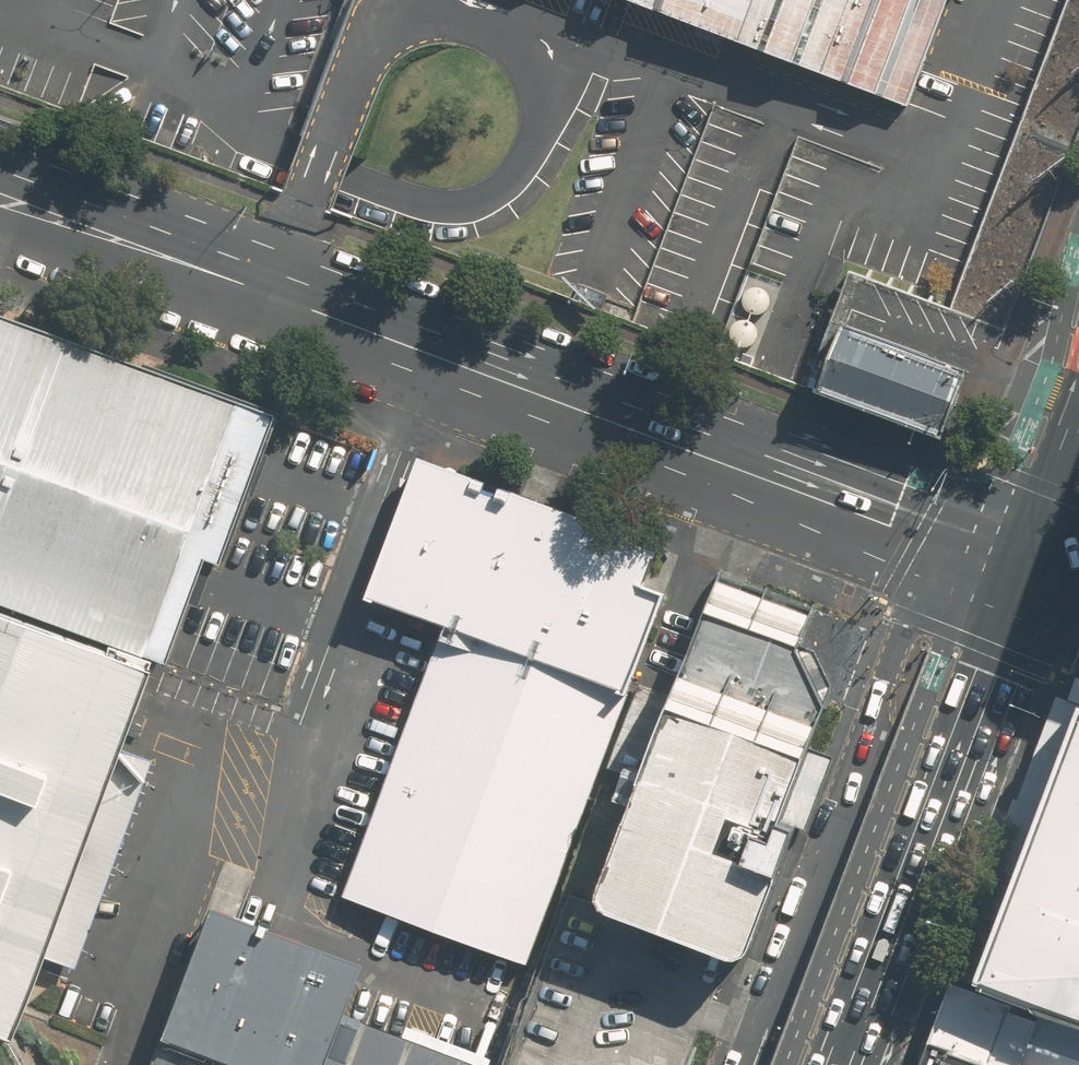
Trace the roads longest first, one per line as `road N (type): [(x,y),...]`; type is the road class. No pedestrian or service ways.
road 1 (secondary): [(1027,576),(175,254)]
road 2 (residential): [(741,1064),(850,774),(909,646),(941,616),(1027,576)]
road 3 (primary): [(843,1064),(1027,576)]
road 4 (secondary): [(0,172),(175,254)]
road 5 (secondary): [(175,254),(0,219)]
road 6 (primary): [(1027,576),(1078,443)]

